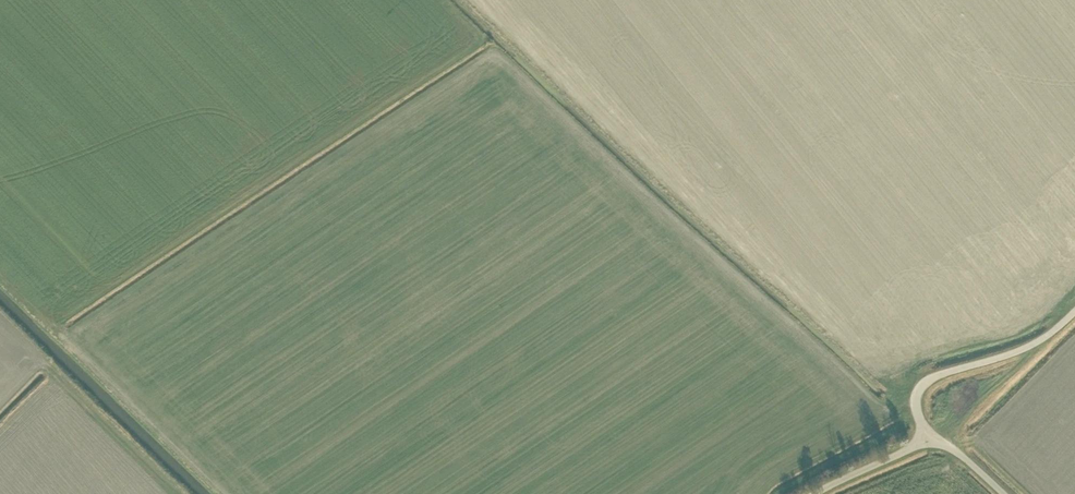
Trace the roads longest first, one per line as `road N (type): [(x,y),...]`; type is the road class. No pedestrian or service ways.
road 1 (unclassified): [(926,443),(914,401),(923,383),(1023,348),(1074,309)]
road 2 (unclassified): [(813,493),(926,443)]

